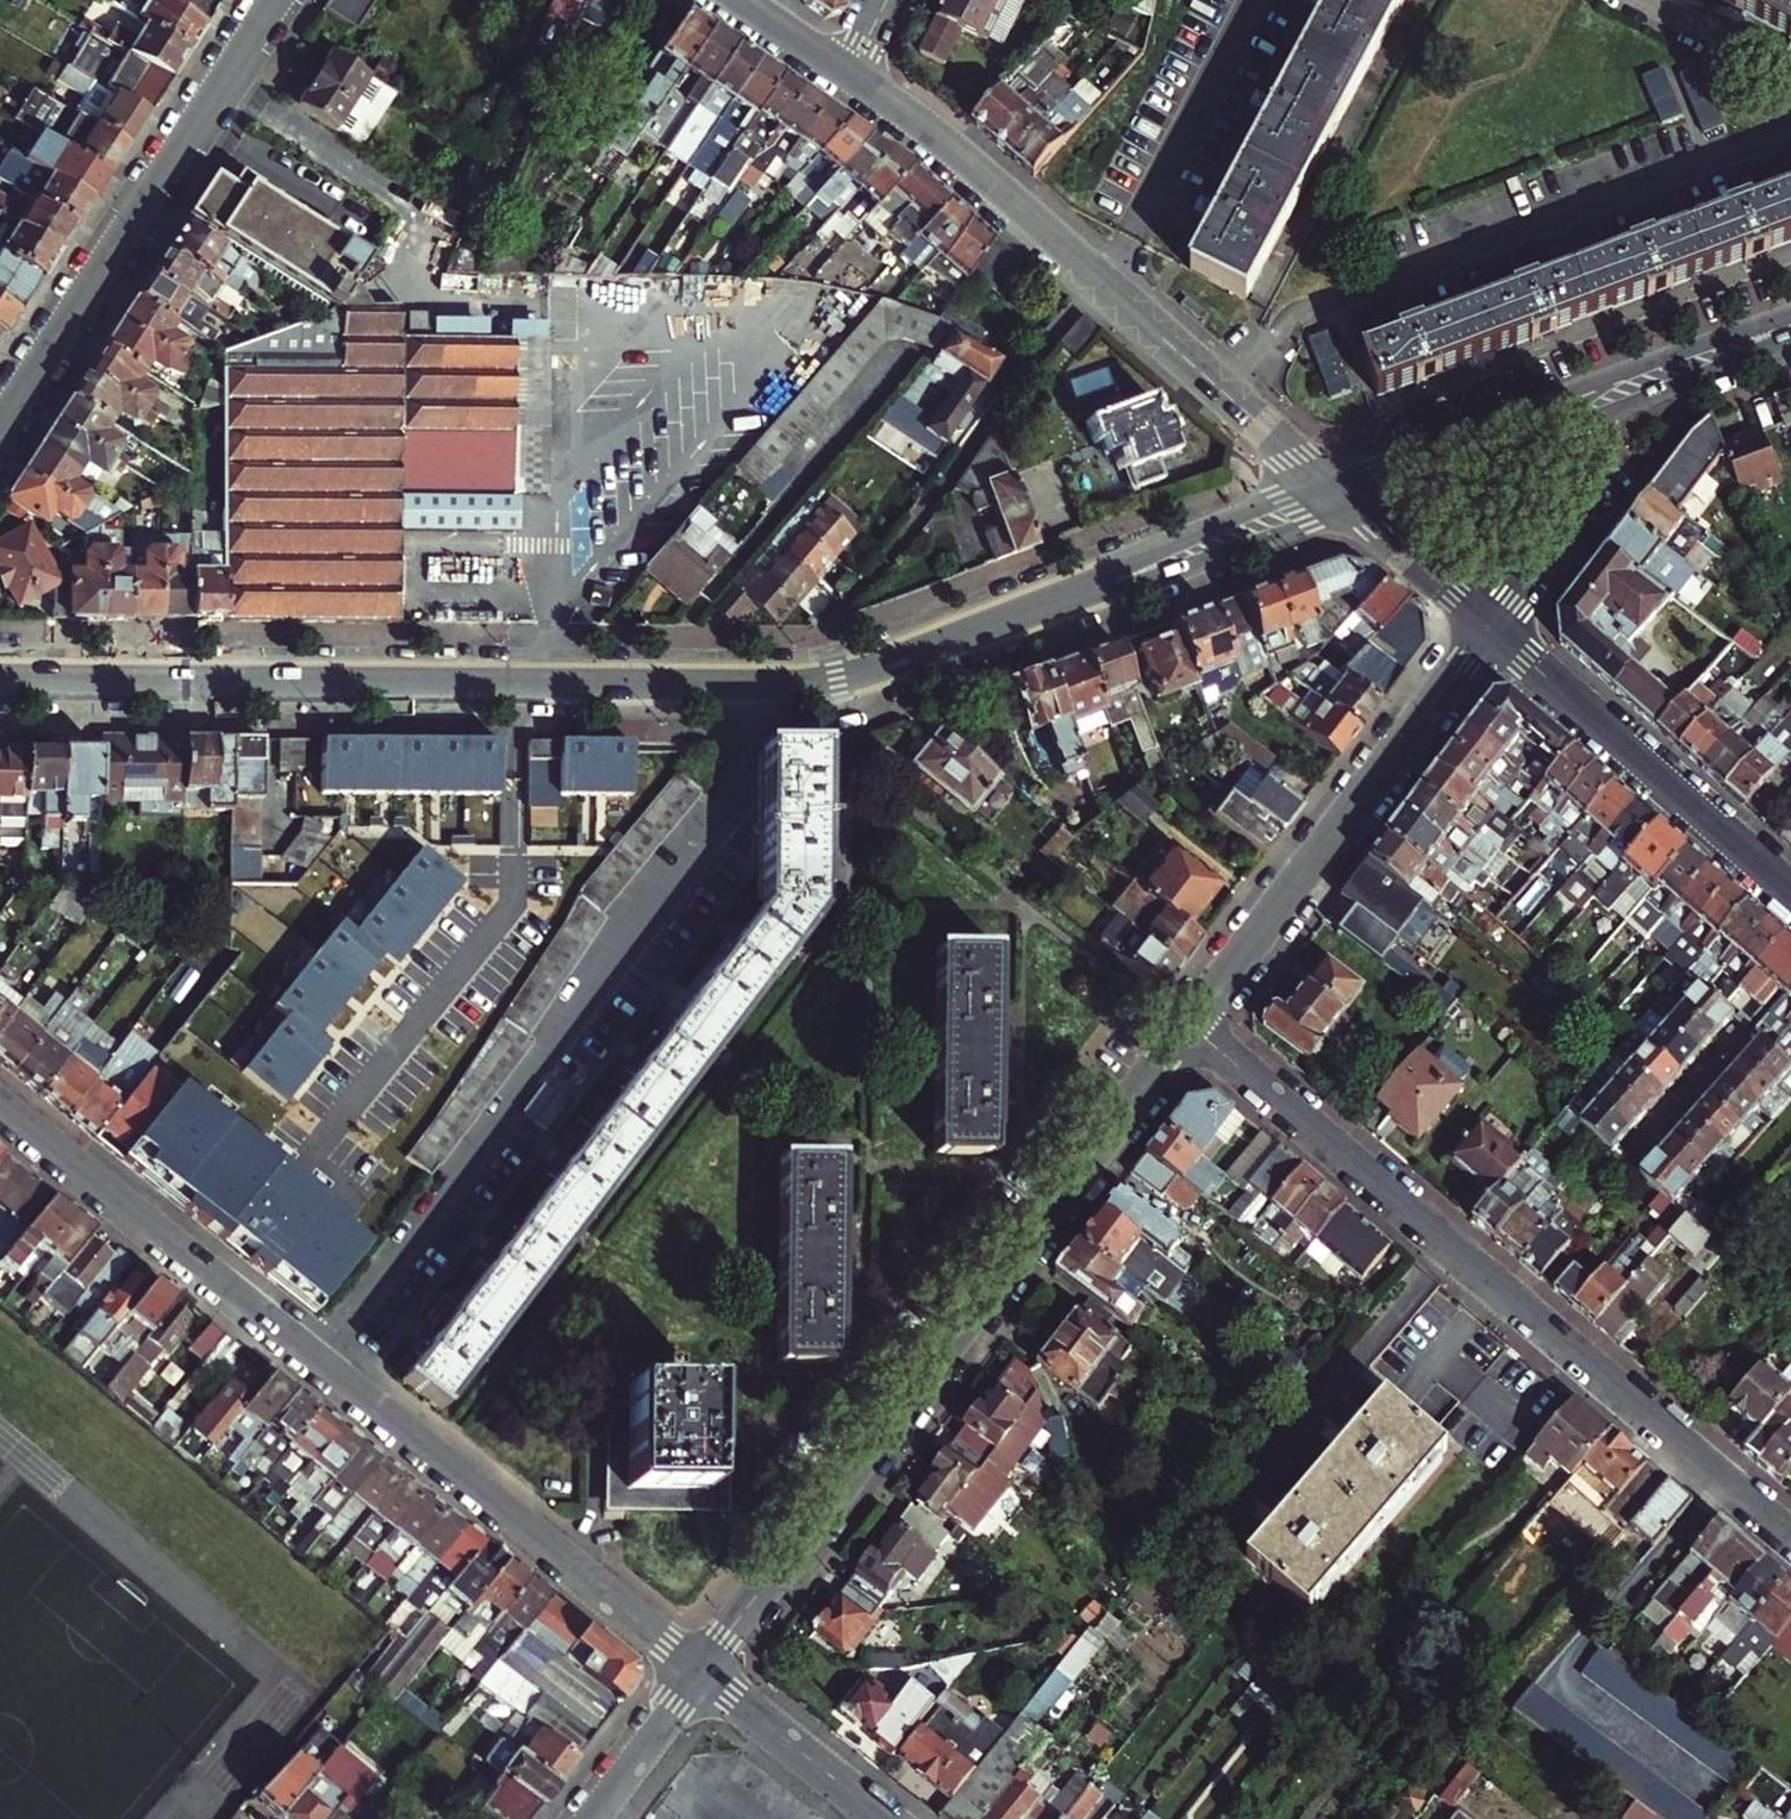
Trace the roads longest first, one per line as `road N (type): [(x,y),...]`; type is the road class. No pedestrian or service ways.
road 1 (residential): [(318,1359),(738,804),(743,685)]
road 2 (residential): [(701,1670),(1188,1026)]
road 3 (residential): [(1188,1026),(1790,1536)]
road 4 (residential): [(0,679),(743,685)]
road 5 (residential): [(1339,498),(952,148),(851,76)]
road 6 (residential): [(743,685),(816,683),(876,670),(1339,498)]
road 7 (residential): [(0,425),(275,0)]
road 8 (residential): [(1188,1026),(1489,629)]
road 9 (residential): [(701,1670),(318,1359)]
road 10 (residential): [(318,1359),(0,1105)]
road 11 (residential): [(1489,629),(1790,896)]
road 12 (residential): [(1339,498),(1602,398)]
road 13 (residential): [(1489,629),(1603,465),(1608,440),(1602,398)]
road 14 (residential): [(888,1818),(701,1670)]
road 15 (residential): [(1602,398),(1790,327)]
road 16 (residential): [(1339,498),(1489,629)]
road 17 (residential): [(589,1818),(701,1670)]
road 18 (residential): [(851,76),(738,0)]

